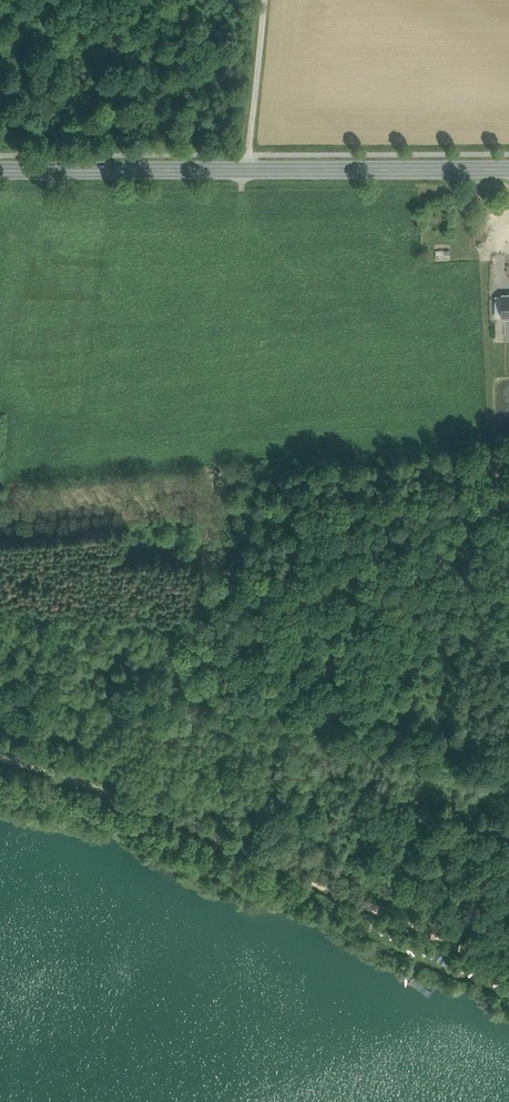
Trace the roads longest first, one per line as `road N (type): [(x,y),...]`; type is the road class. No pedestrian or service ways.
road 1 (track): [(0,754),(114,787),(508,970)]
road 2 (primary): [(0,171),(508,168)]

